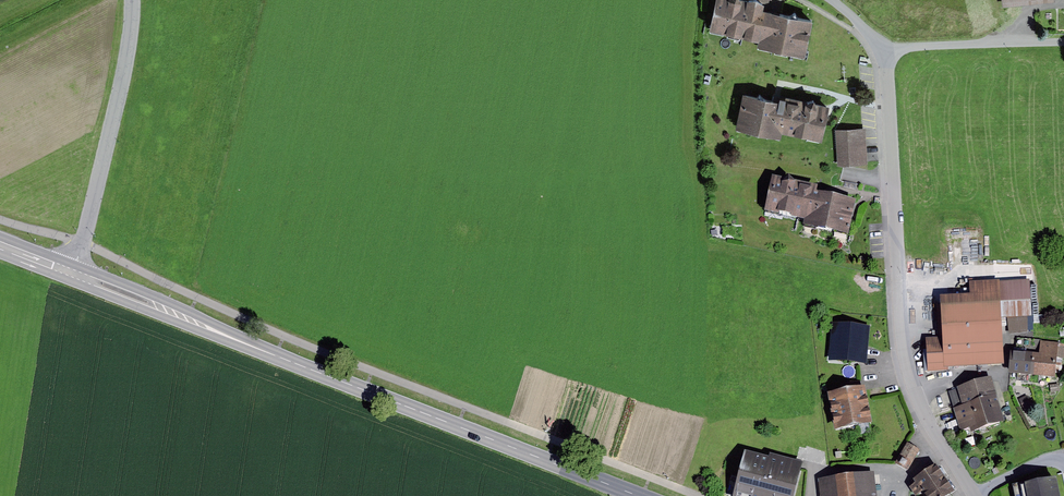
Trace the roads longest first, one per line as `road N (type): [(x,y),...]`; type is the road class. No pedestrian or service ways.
road 1 (primary): [(637,495),(73,273)]
road 2 (residential): [(976,495),(919,406),(900,354),(885,50)]
road 3 (residential): [(131,0),(109,138),(73,273)]
road 4 (unclassified): [(885,50),(1063,43)]

